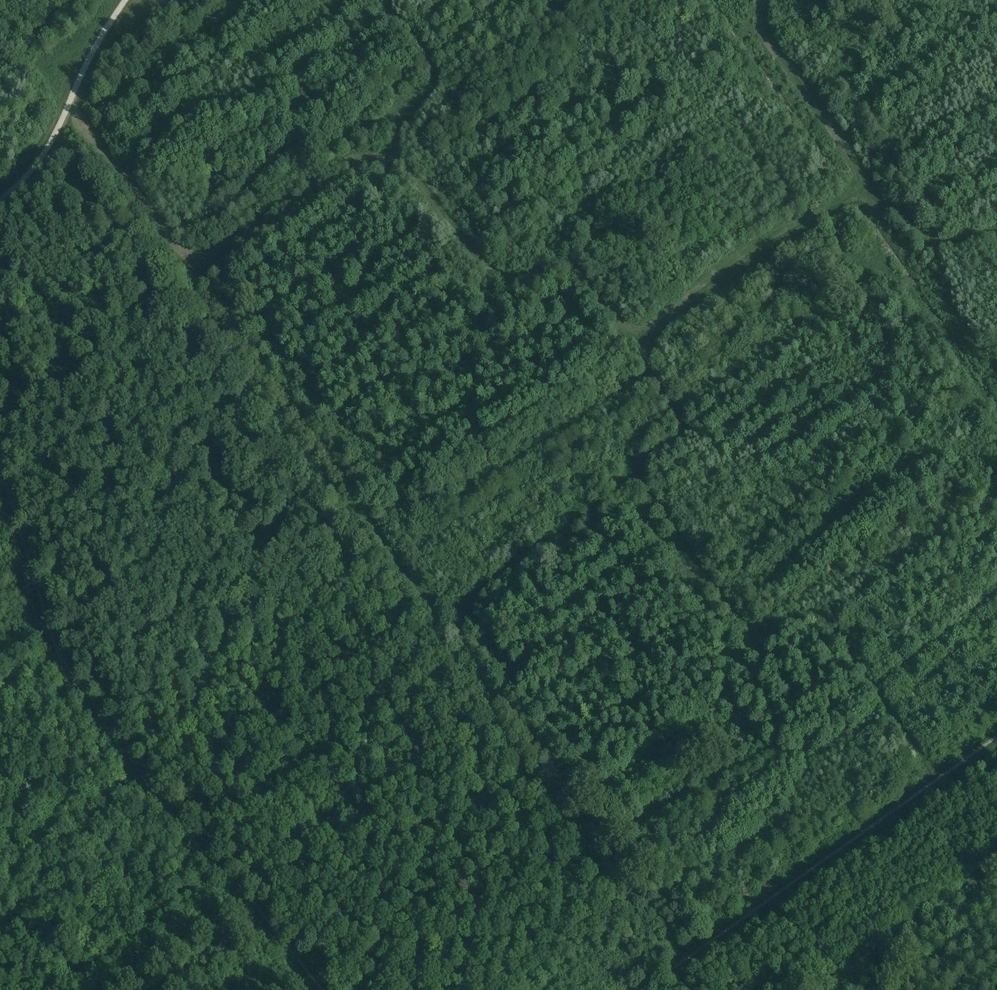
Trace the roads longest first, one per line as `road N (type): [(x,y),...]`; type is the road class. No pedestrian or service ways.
road 1 (track): [(125,0),(37,165),(0,201)]

